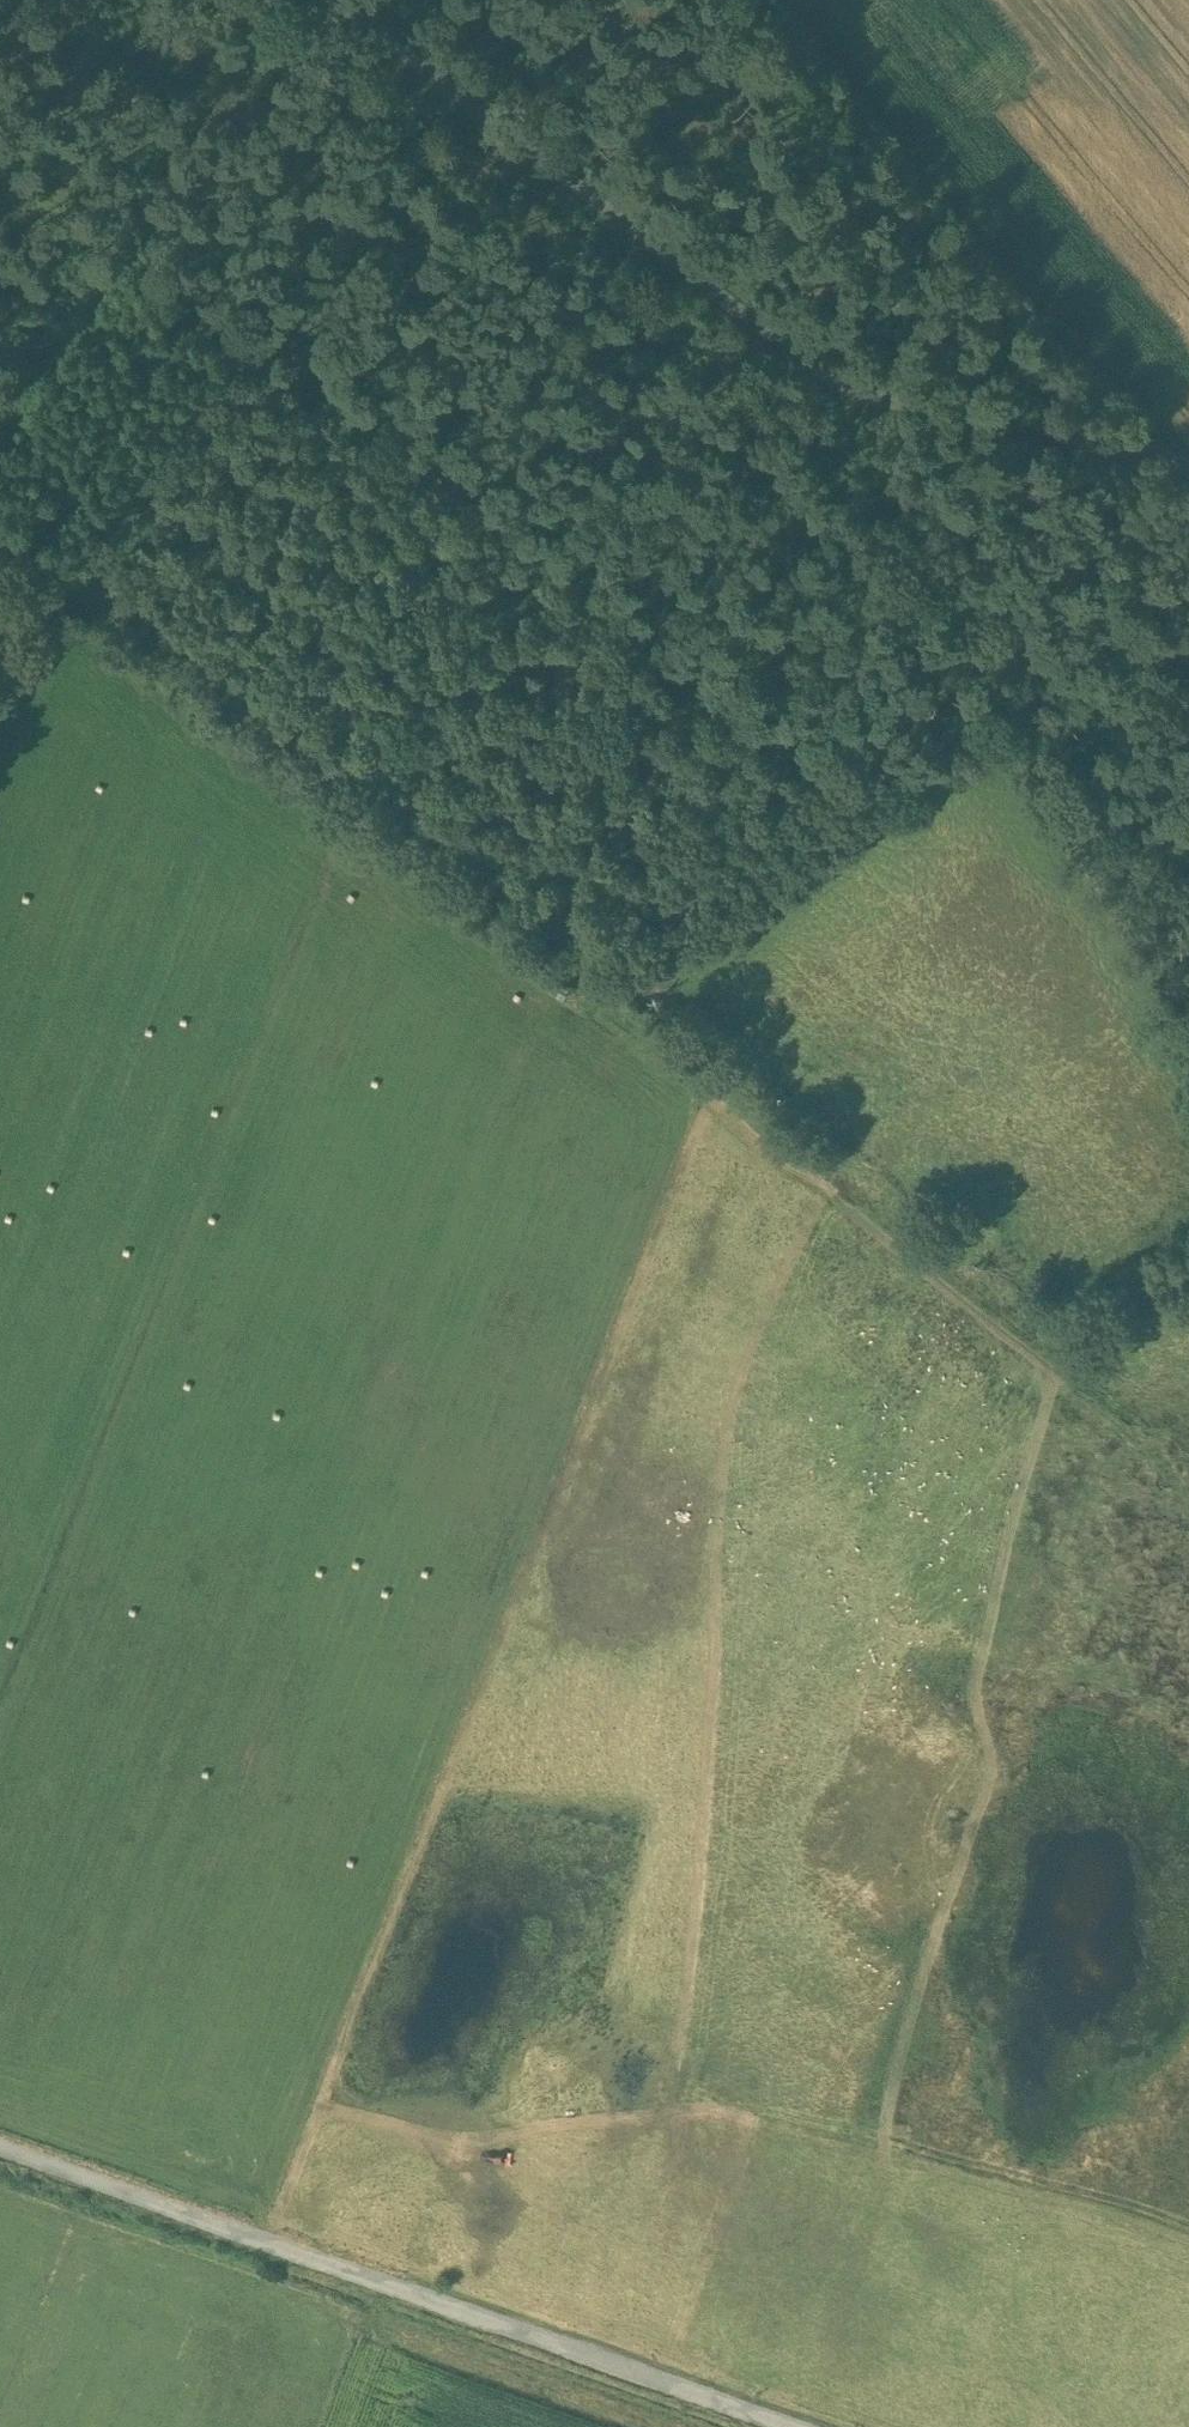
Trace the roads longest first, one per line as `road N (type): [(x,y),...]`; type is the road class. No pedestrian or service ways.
road 1 (unclassified): [(1188,471),(1132,446),(880,402),(833,381),(338,0)]
road 2 (unclassified): [(797,2426),(0,2146)]

